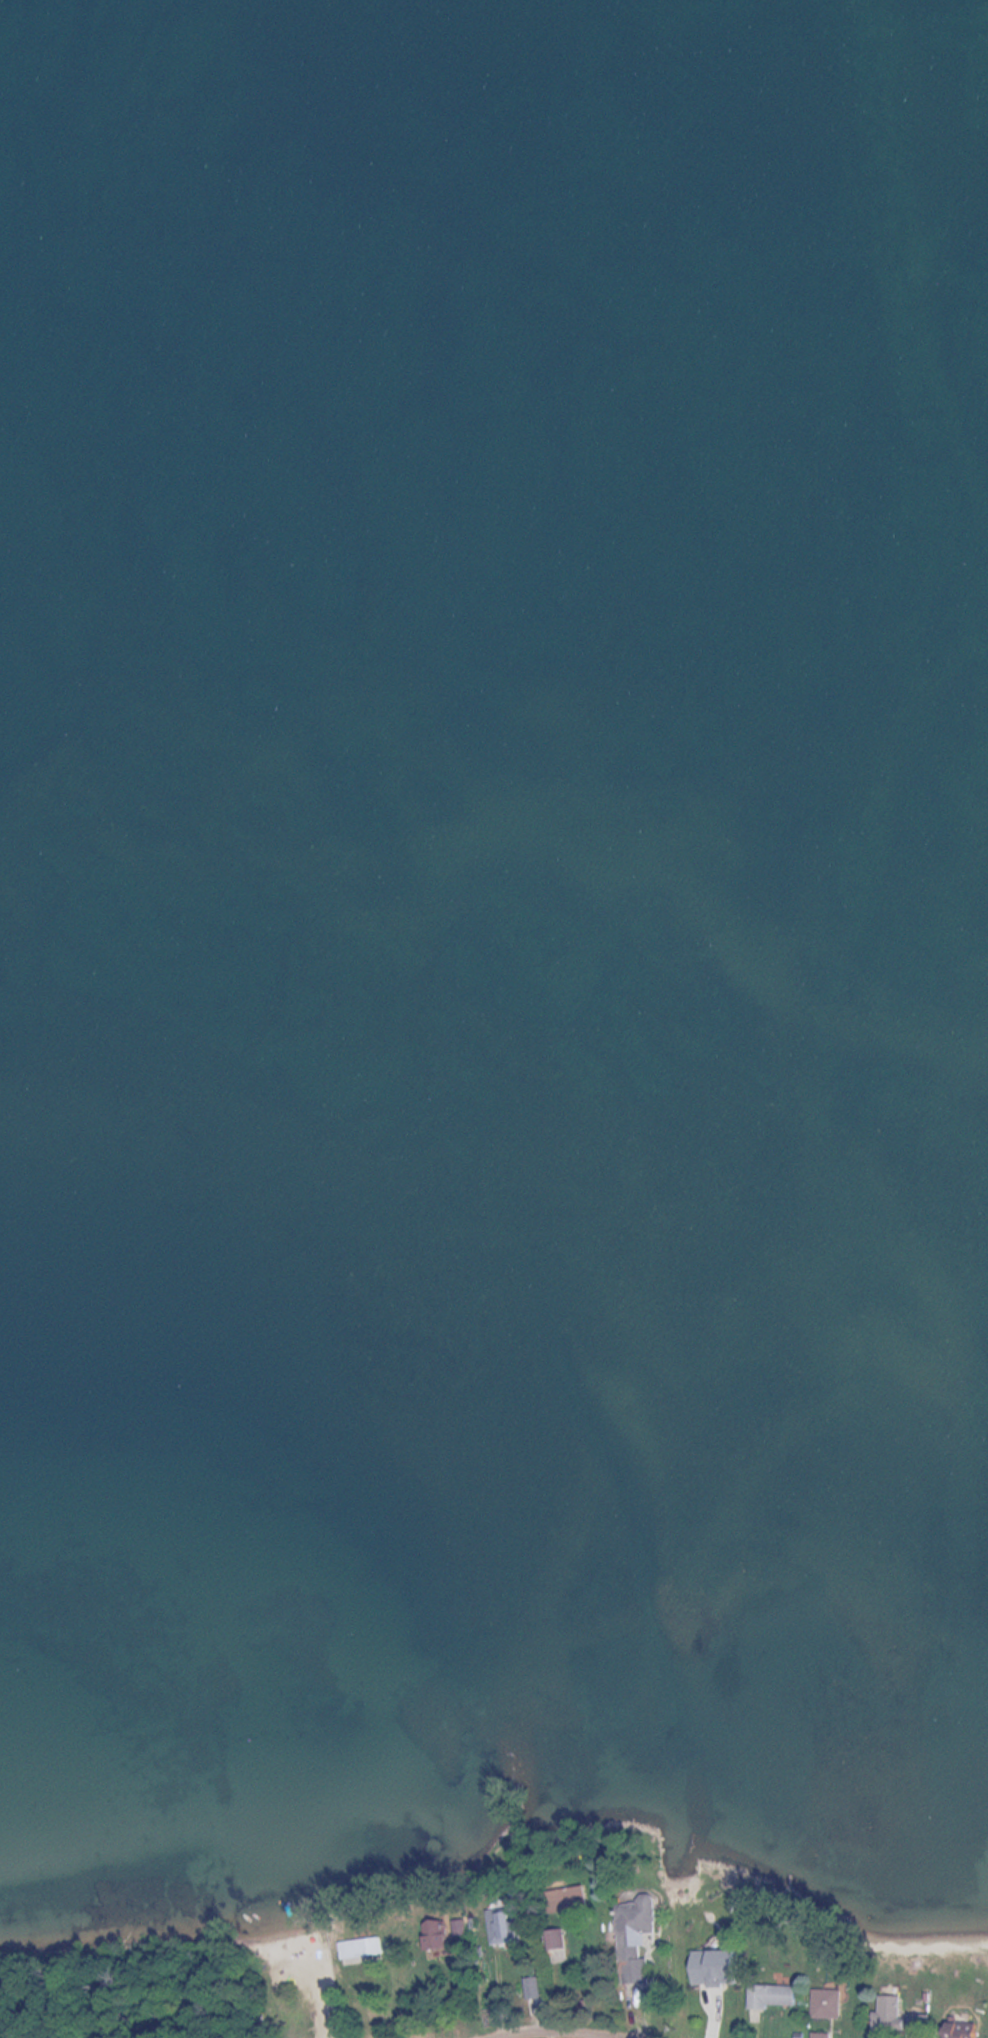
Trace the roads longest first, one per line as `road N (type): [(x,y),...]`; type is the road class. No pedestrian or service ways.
road 1 (residential): [(478,2037),(530,2024),(640,2037)]

